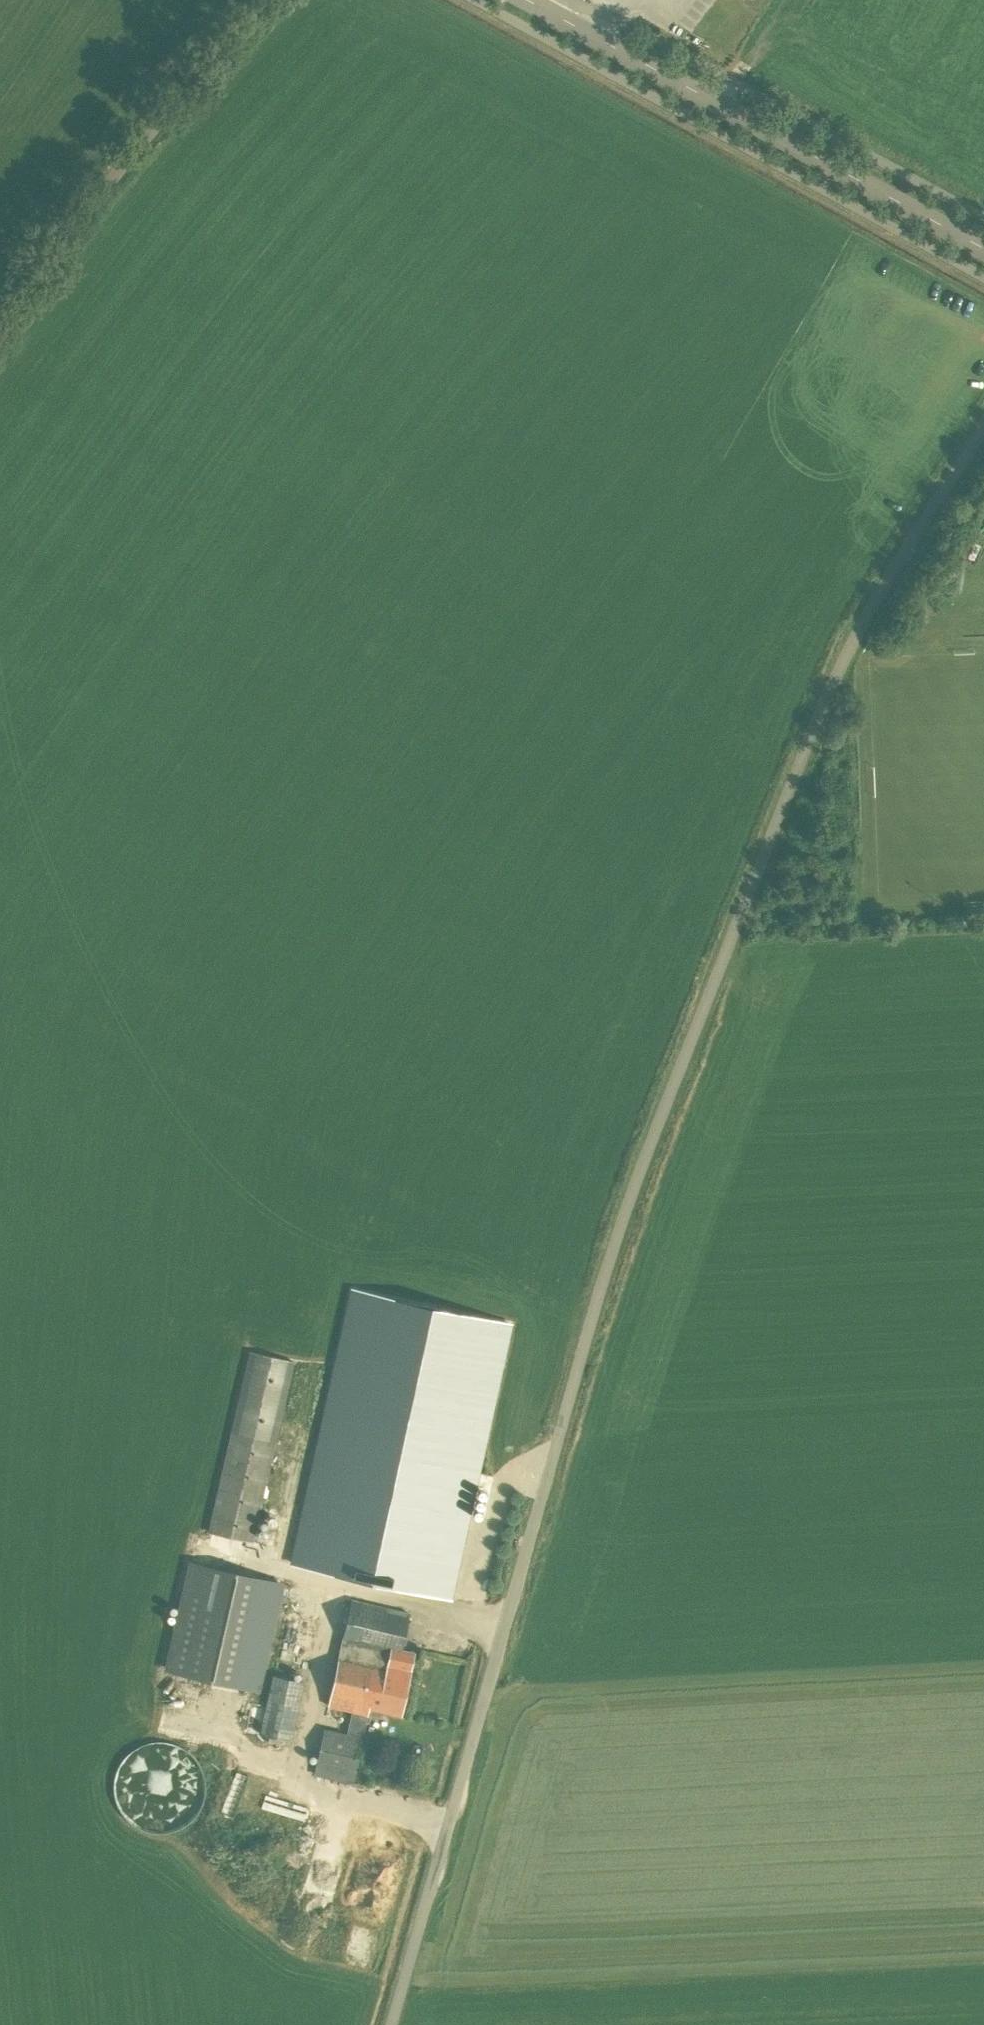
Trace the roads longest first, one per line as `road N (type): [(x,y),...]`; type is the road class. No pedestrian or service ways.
road 1 (unclassified): [(394,2024),(604,1273),(643,1165),(856,630),(893,558),(983,425)]
road 2 (tertiary): [(983,248),(536,0)]
road 3 (unclassified): [(0,334),(169,110),(274,0)]

